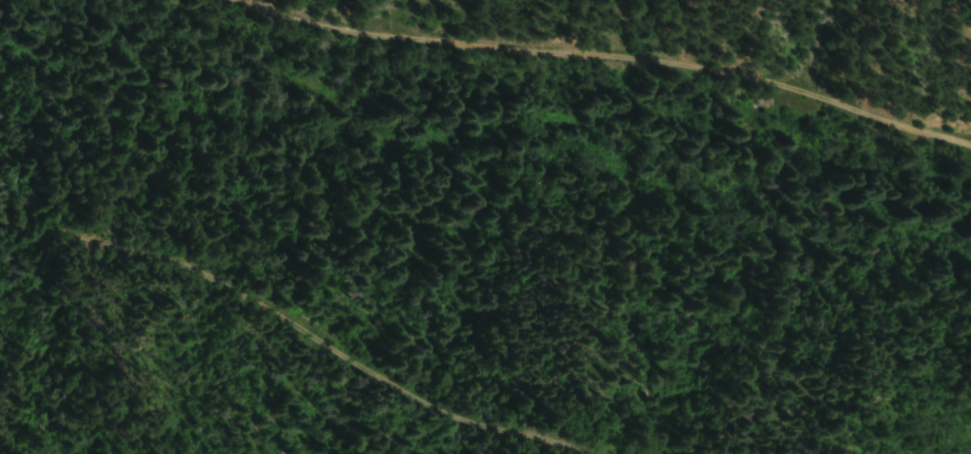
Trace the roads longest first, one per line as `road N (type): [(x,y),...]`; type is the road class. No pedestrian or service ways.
road 1 (residential): [(191,0),(333,43),(455,63),(688,66),(970,151)]
road 2 (track): [(593,453),(466,421),(332,354),(0,244)]

